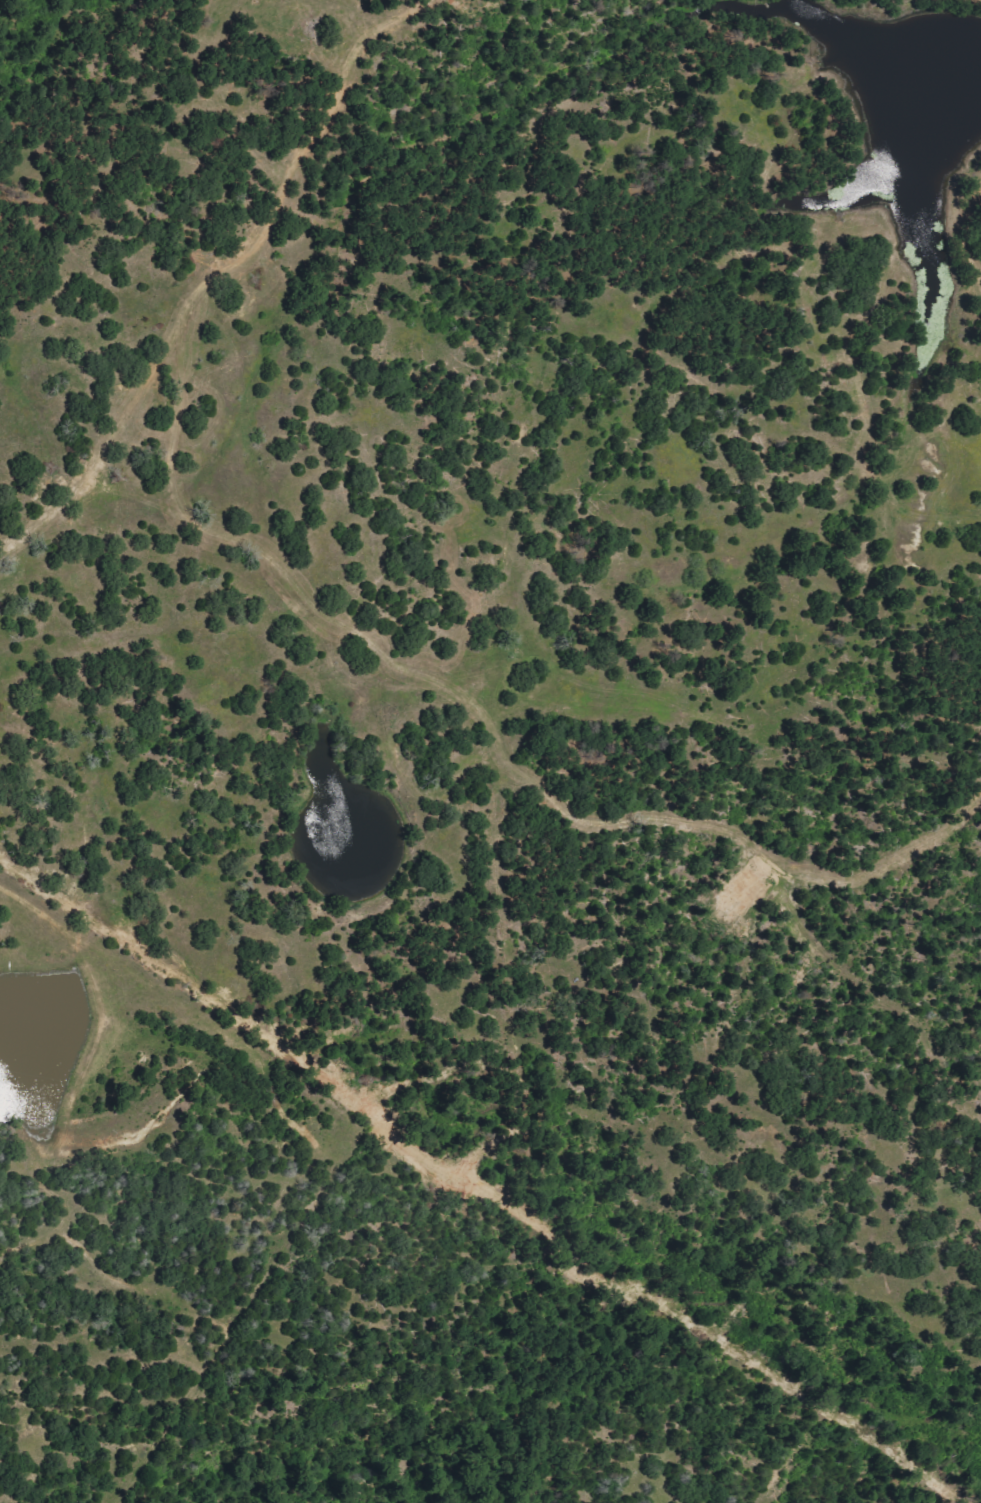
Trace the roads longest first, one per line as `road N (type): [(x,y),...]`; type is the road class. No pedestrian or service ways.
road 1 (residential): [(428,0),(361,106),(194,283),(169,367),(178,549),(129,608),(0,633)]

